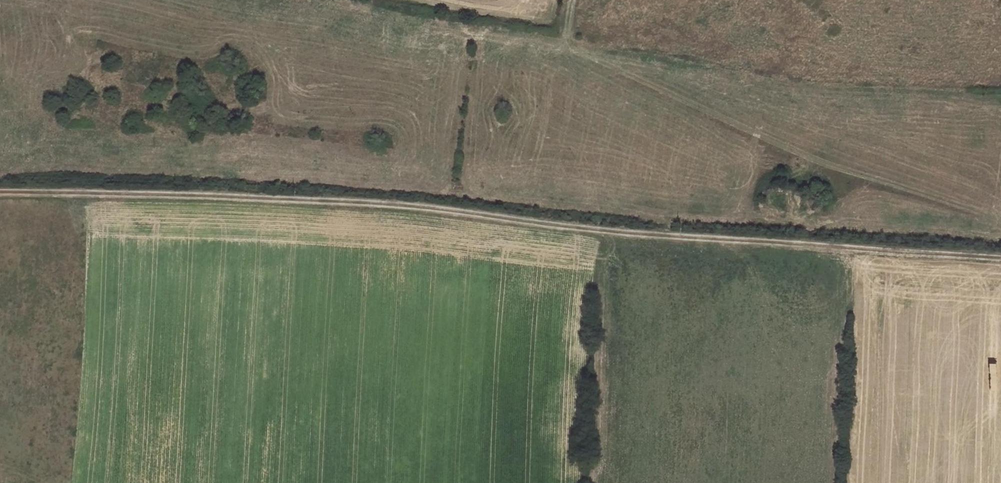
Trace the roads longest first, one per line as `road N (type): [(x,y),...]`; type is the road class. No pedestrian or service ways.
road 1 (track): [(0,192),(409,205),(606,232),(1000,257)]

